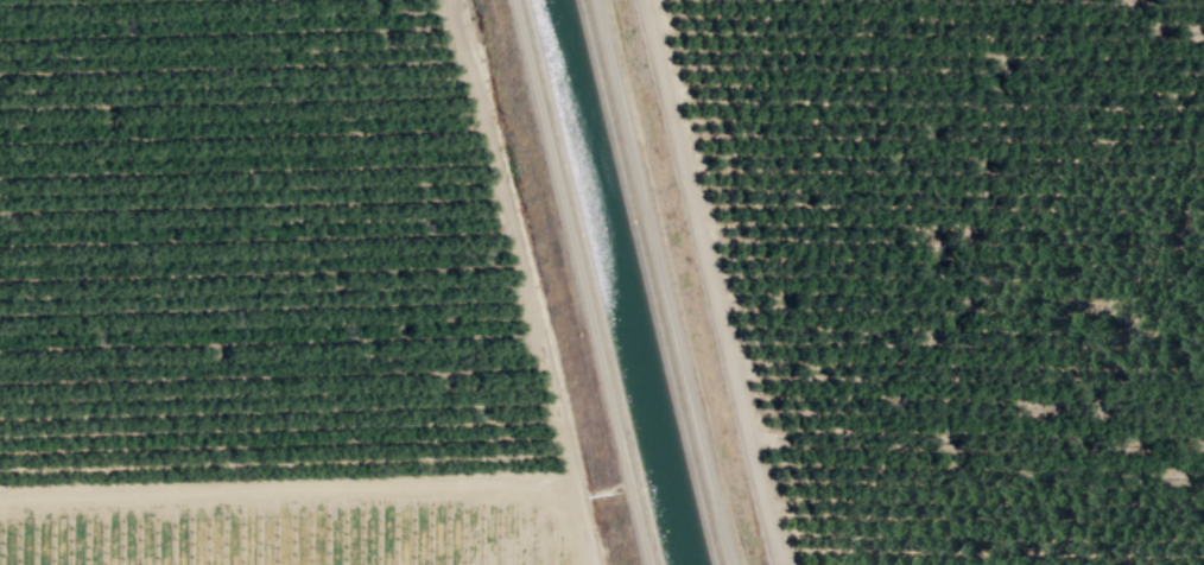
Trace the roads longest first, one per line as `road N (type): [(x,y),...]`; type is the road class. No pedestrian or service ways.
road 1 (track): [(789,564),(775,546),(643,0)]
road 2 (track): [(731,564),(593,0)]
road 3 (track): [(0,498),(572,482)]
road 4 (track): [(572,482),(454,0)]

